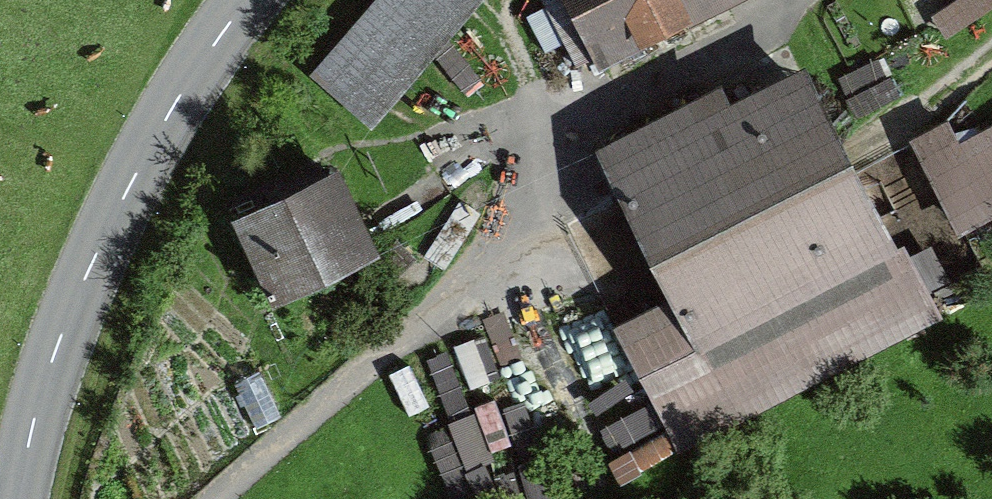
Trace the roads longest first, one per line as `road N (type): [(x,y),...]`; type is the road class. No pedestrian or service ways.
road 1 (track): [(215,498),(500,243),(546,149),(590,112),(794,0)]
road 2 (tertiary): [(246,0),(140,161),(60,329),(16,498)]

